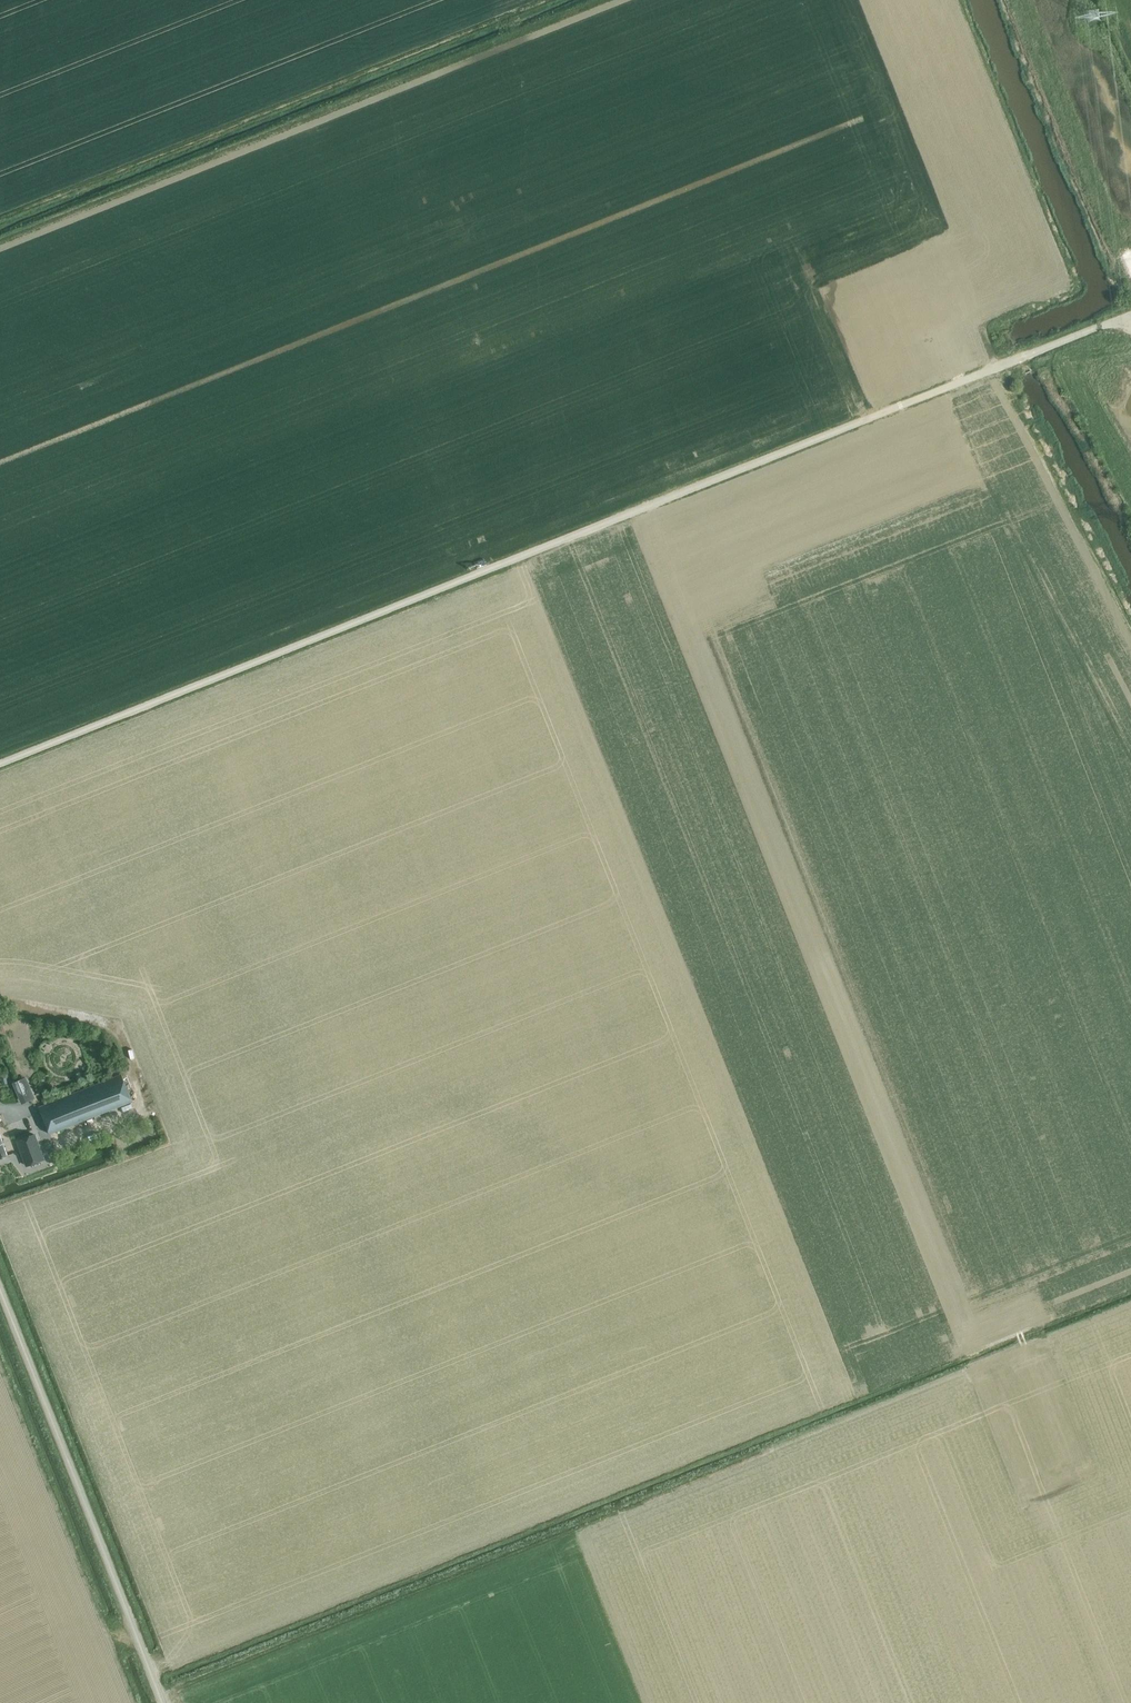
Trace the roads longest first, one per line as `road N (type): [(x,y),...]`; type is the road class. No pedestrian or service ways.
road 1 (unclassified): [(0,764),(1121,320)]
road 2 (unclassified): [(164,1702),(0,1291)]

